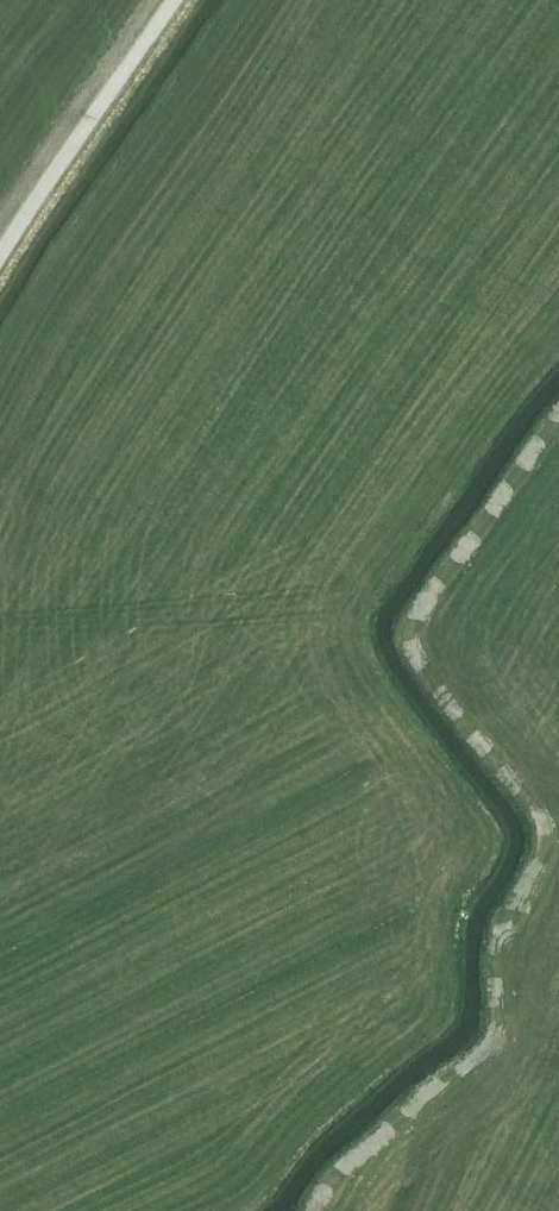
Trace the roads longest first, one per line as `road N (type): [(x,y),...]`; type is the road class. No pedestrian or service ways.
road 1 (track): [(0,256),(176,0)]

